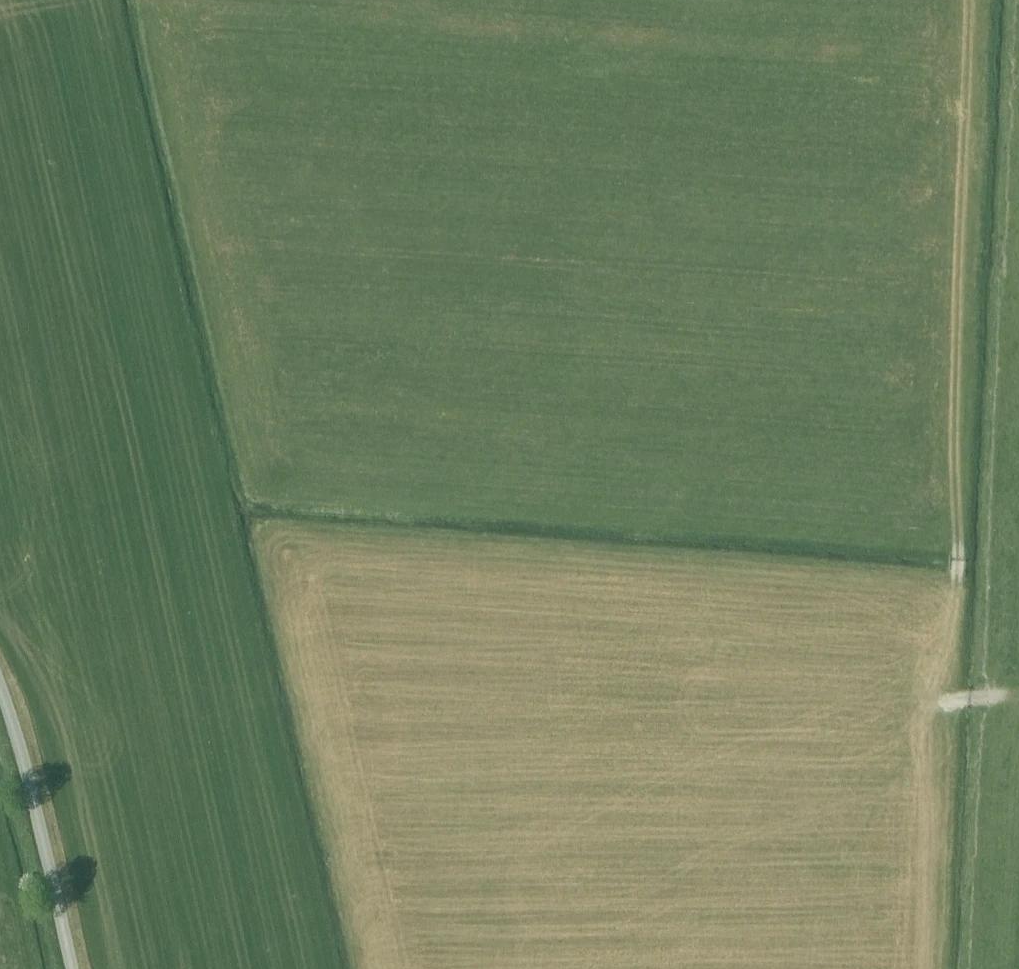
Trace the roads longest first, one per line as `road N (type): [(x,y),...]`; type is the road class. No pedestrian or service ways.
road 1 (unclassified): [(73,968),(0,685)]

